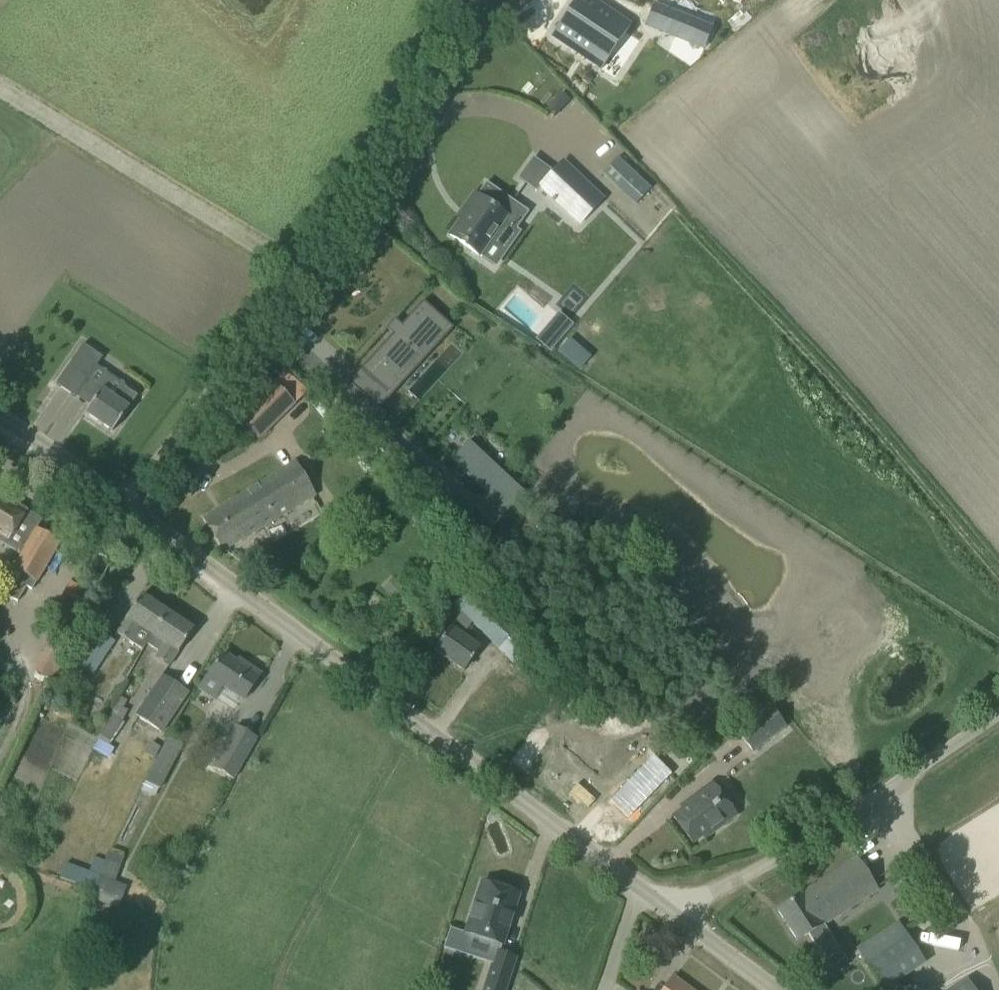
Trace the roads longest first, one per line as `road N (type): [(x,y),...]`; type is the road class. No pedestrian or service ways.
road 1 (unclassified): [(676,911),(117,500)]
road 2 (unclassified): [(117,500),(338,224),(385,148),(457,0)]
road 3 (unclassified): [(676,911),(951,763),(998,727)]
road 4 (unclassified): [(117,500),(0,424)]
road 5 (unclassified): [(771,989),(676,911)]

